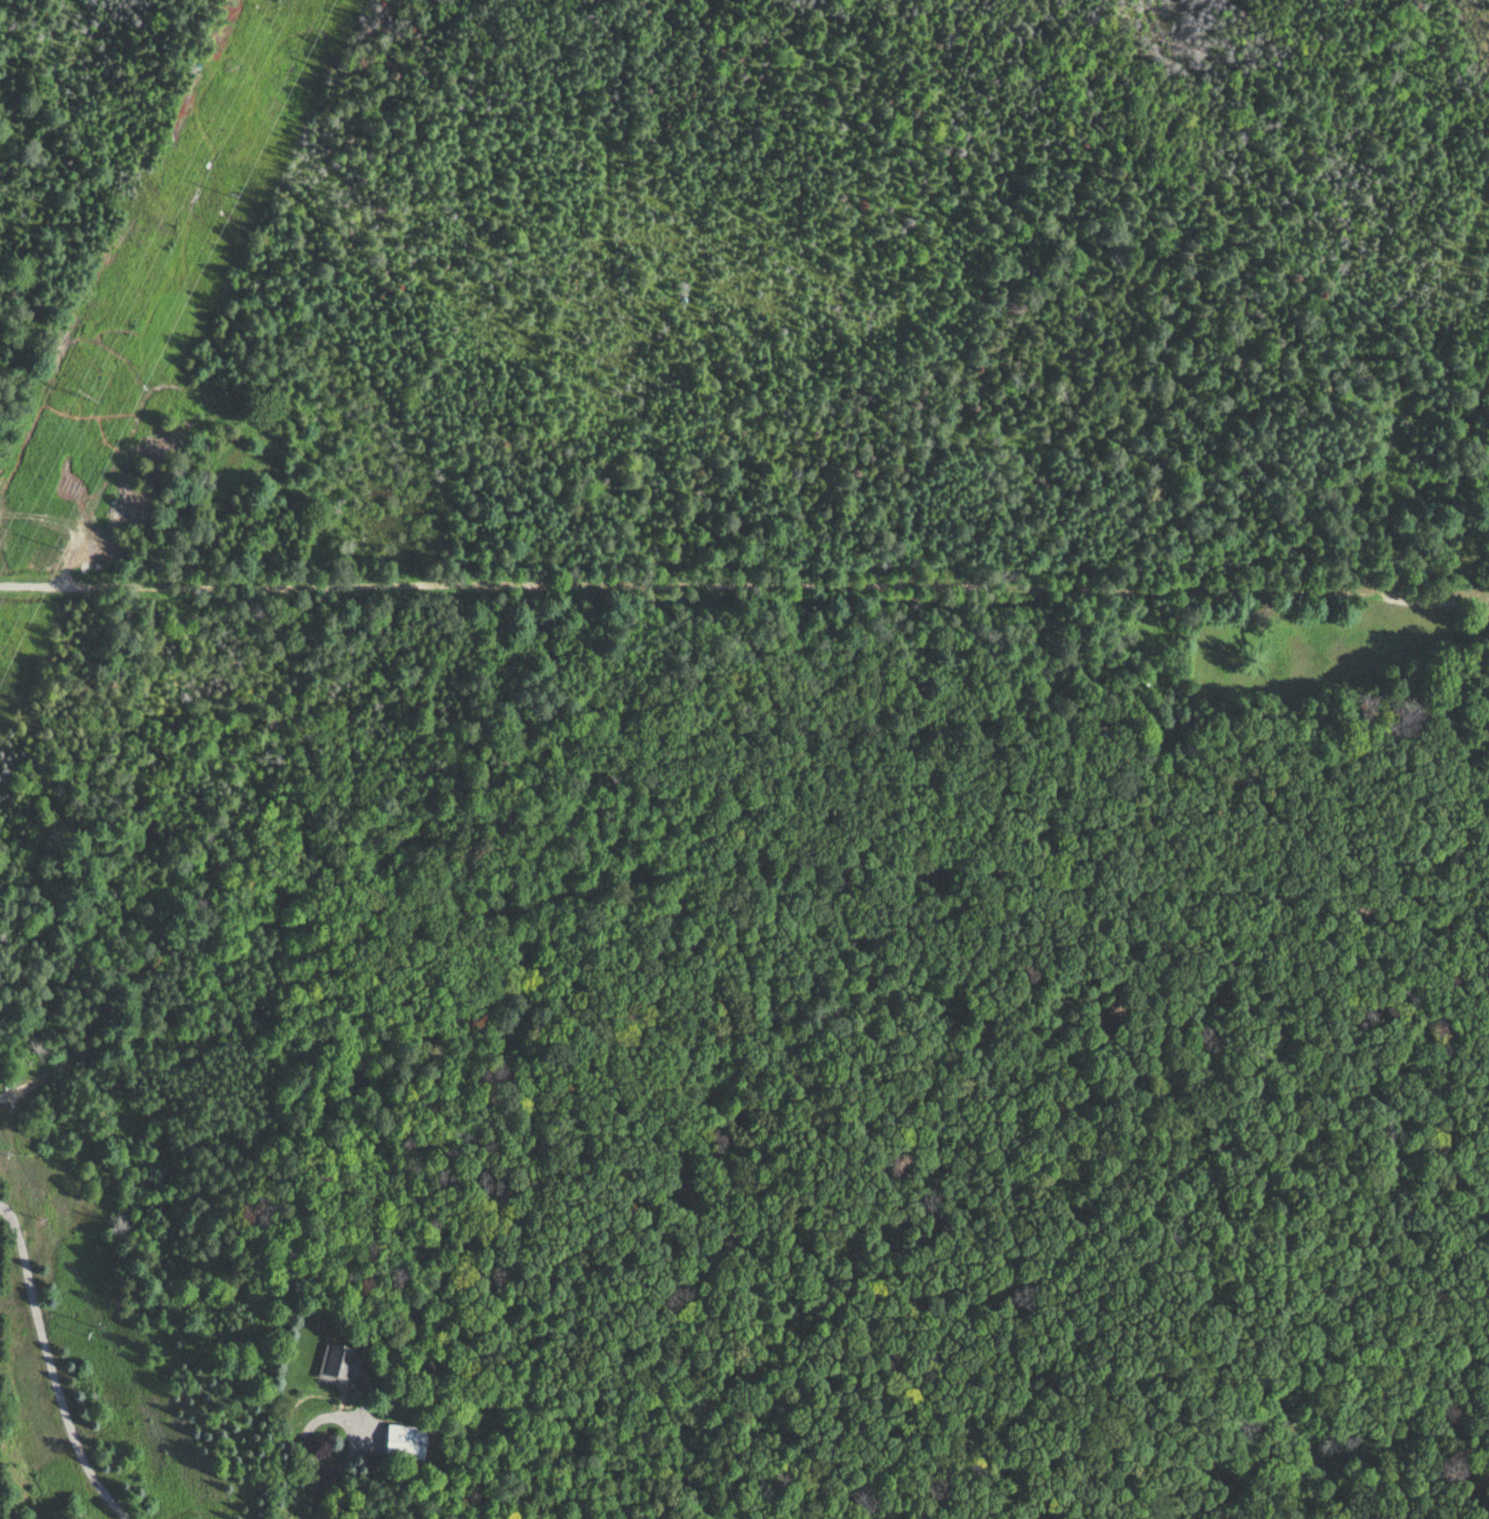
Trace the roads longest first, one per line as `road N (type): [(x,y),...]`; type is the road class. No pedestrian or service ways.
road 1 (track): [(0,1099),(249,974),(329,945),(704,868),(1053,872),(1307,899),(1488,938)]

